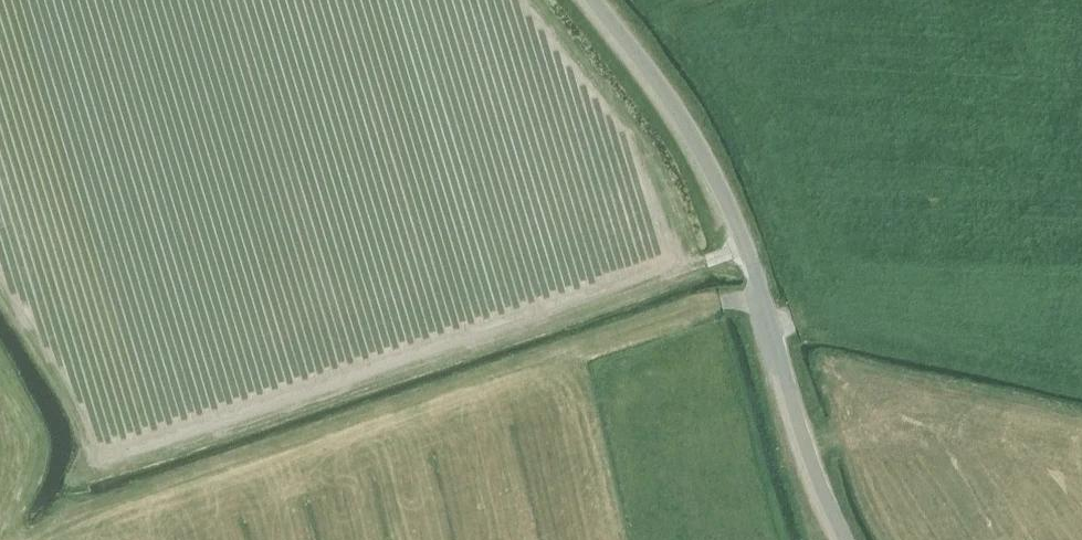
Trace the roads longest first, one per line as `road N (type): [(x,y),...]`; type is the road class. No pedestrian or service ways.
road 1 (track): [(22,539),(721,300),(761,296)]
road 2 (unclassified): [(843,539),(714,172),(658,83),(591,0)]
road 3 (track): [(313,403),(742,247)]

